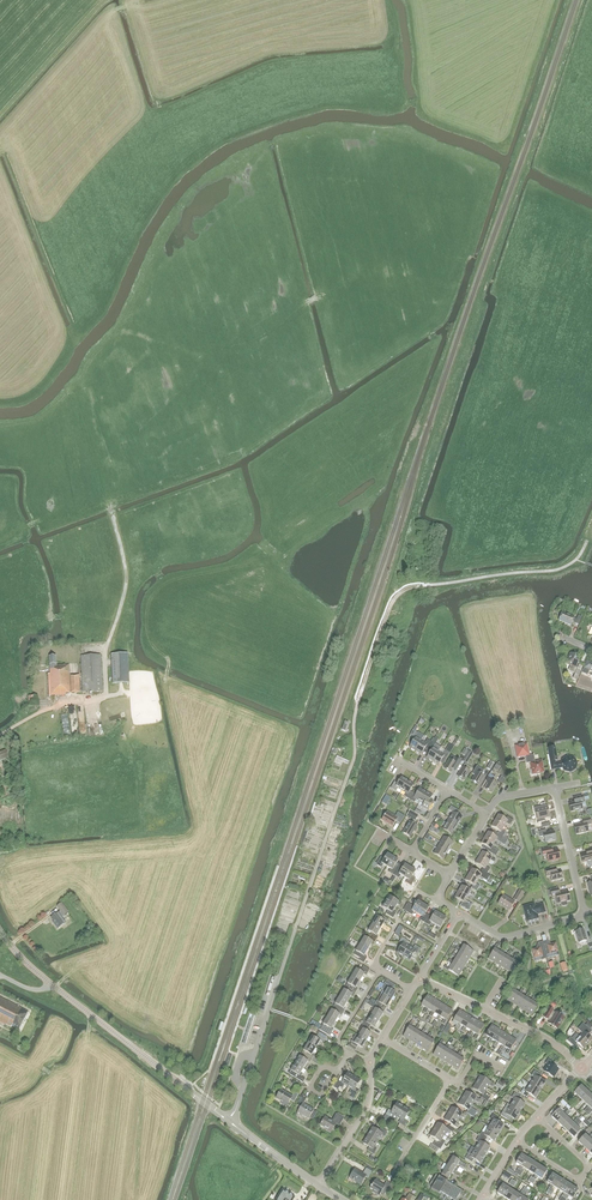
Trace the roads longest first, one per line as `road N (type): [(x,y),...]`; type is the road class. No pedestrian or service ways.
road 1 (tertiary): [(262,1147),(39,973),(0,930)]
road 2 (track): [(106,695),(106,648),(126,583),(109,505)]
road 3 (residential): [(582,1068),(534,1032),(420,979)]
road 4 (residential): [(516,1141),(582,1179),(586,1164),(538,1117)]
road 5 (residential): [(415,1138),(451,1081),(383,1039)]
road 6 (residential): [(319,1186),(369,1104),(371,1063)]
road 7 (residential): [(459,913),(503,937),(585,915)]
road 8 (residential): [(585,915),(555,787)]

